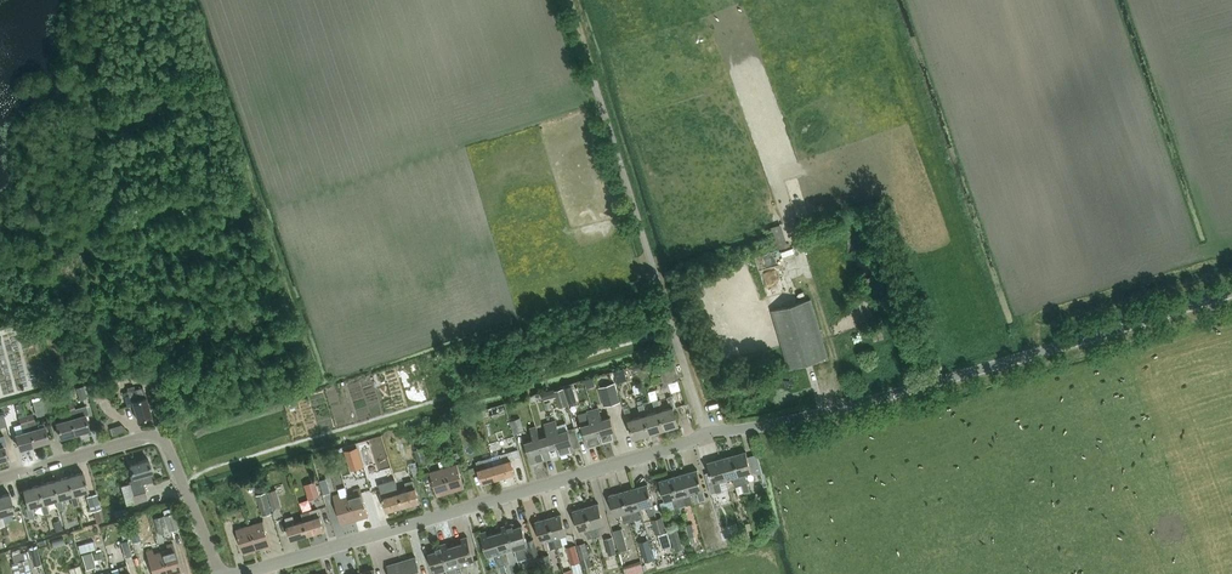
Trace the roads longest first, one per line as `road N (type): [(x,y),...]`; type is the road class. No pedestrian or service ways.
road 1 (unclassified): [(705,434),(918,387),(1231,293)]
road 2 (unclassified): [(216,572),(255,569),(705,434)]
road 3 (unclassified): [(705,434),(594,82)]
road 4 (residential): [(0,478),(150,436),(163,441),(216,572)]

